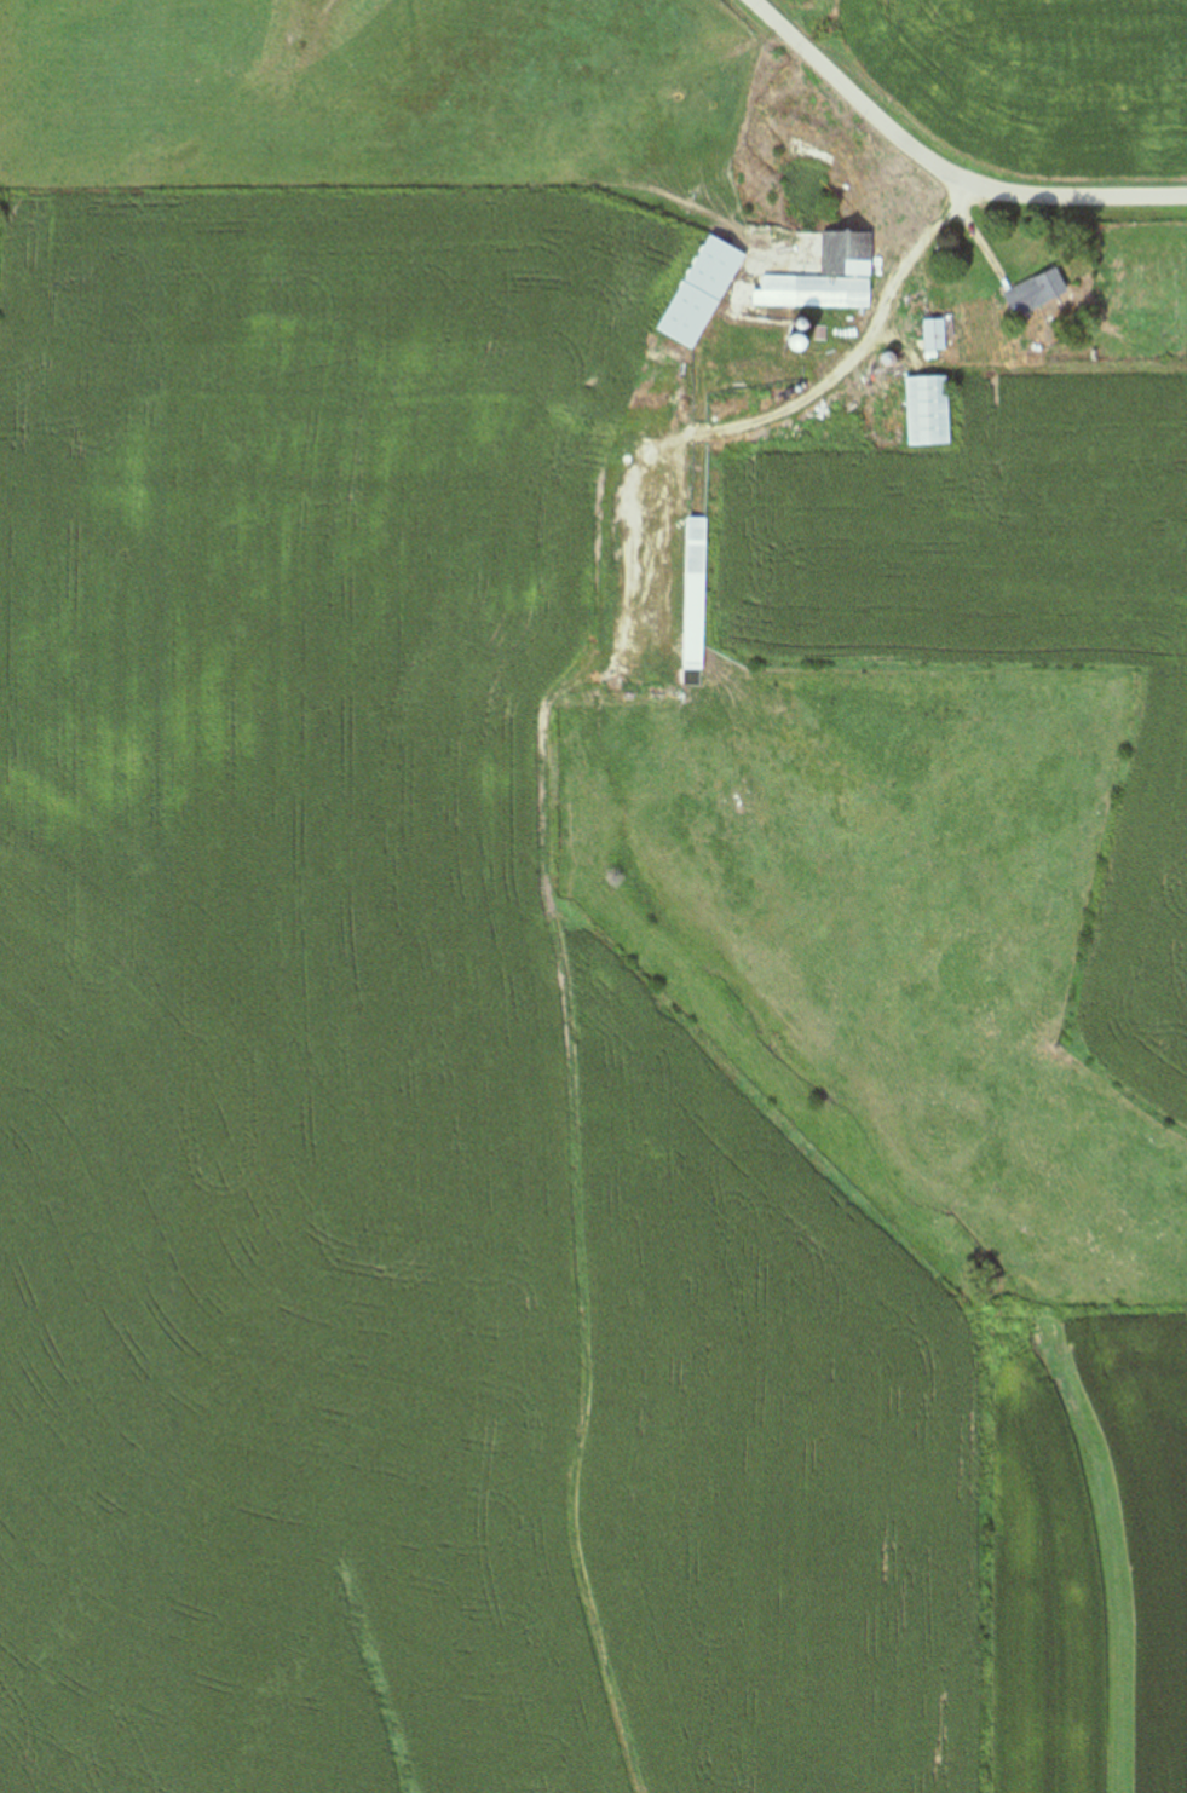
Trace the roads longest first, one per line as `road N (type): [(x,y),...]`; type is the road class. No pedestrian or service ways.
road 1 (residential): [(1186,202),(970,195),(903,144),(750,0)]

